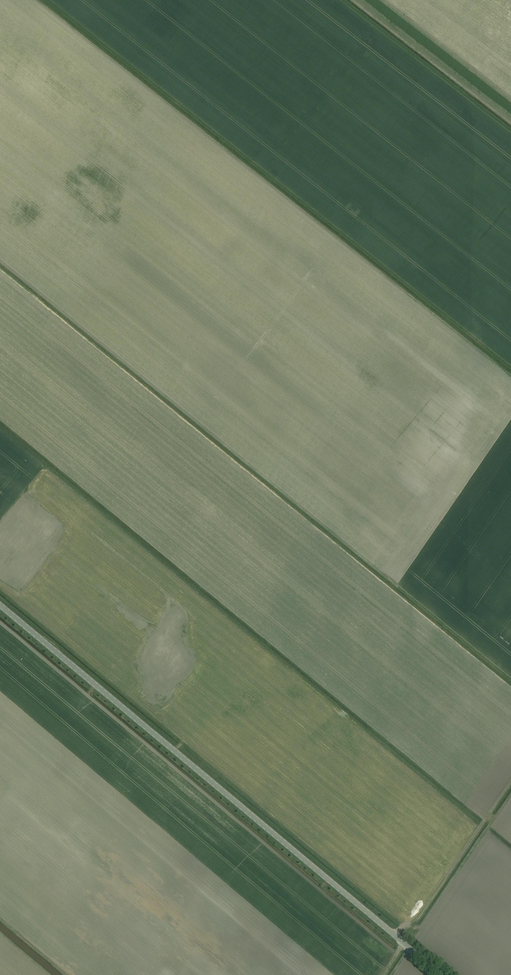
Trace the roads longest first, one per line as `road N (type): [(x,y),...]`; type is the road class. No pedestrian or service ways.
road 1 (tertiary): [(442,974),(0,607)]

